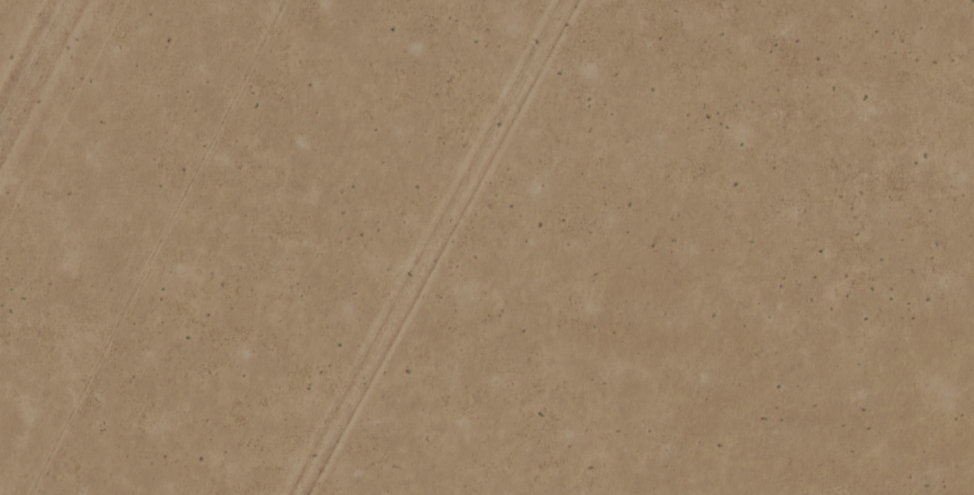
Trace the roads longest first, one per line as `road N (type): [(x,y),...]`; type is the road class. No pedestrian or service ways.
road 1 (track): [(573,0),(301,494)]

